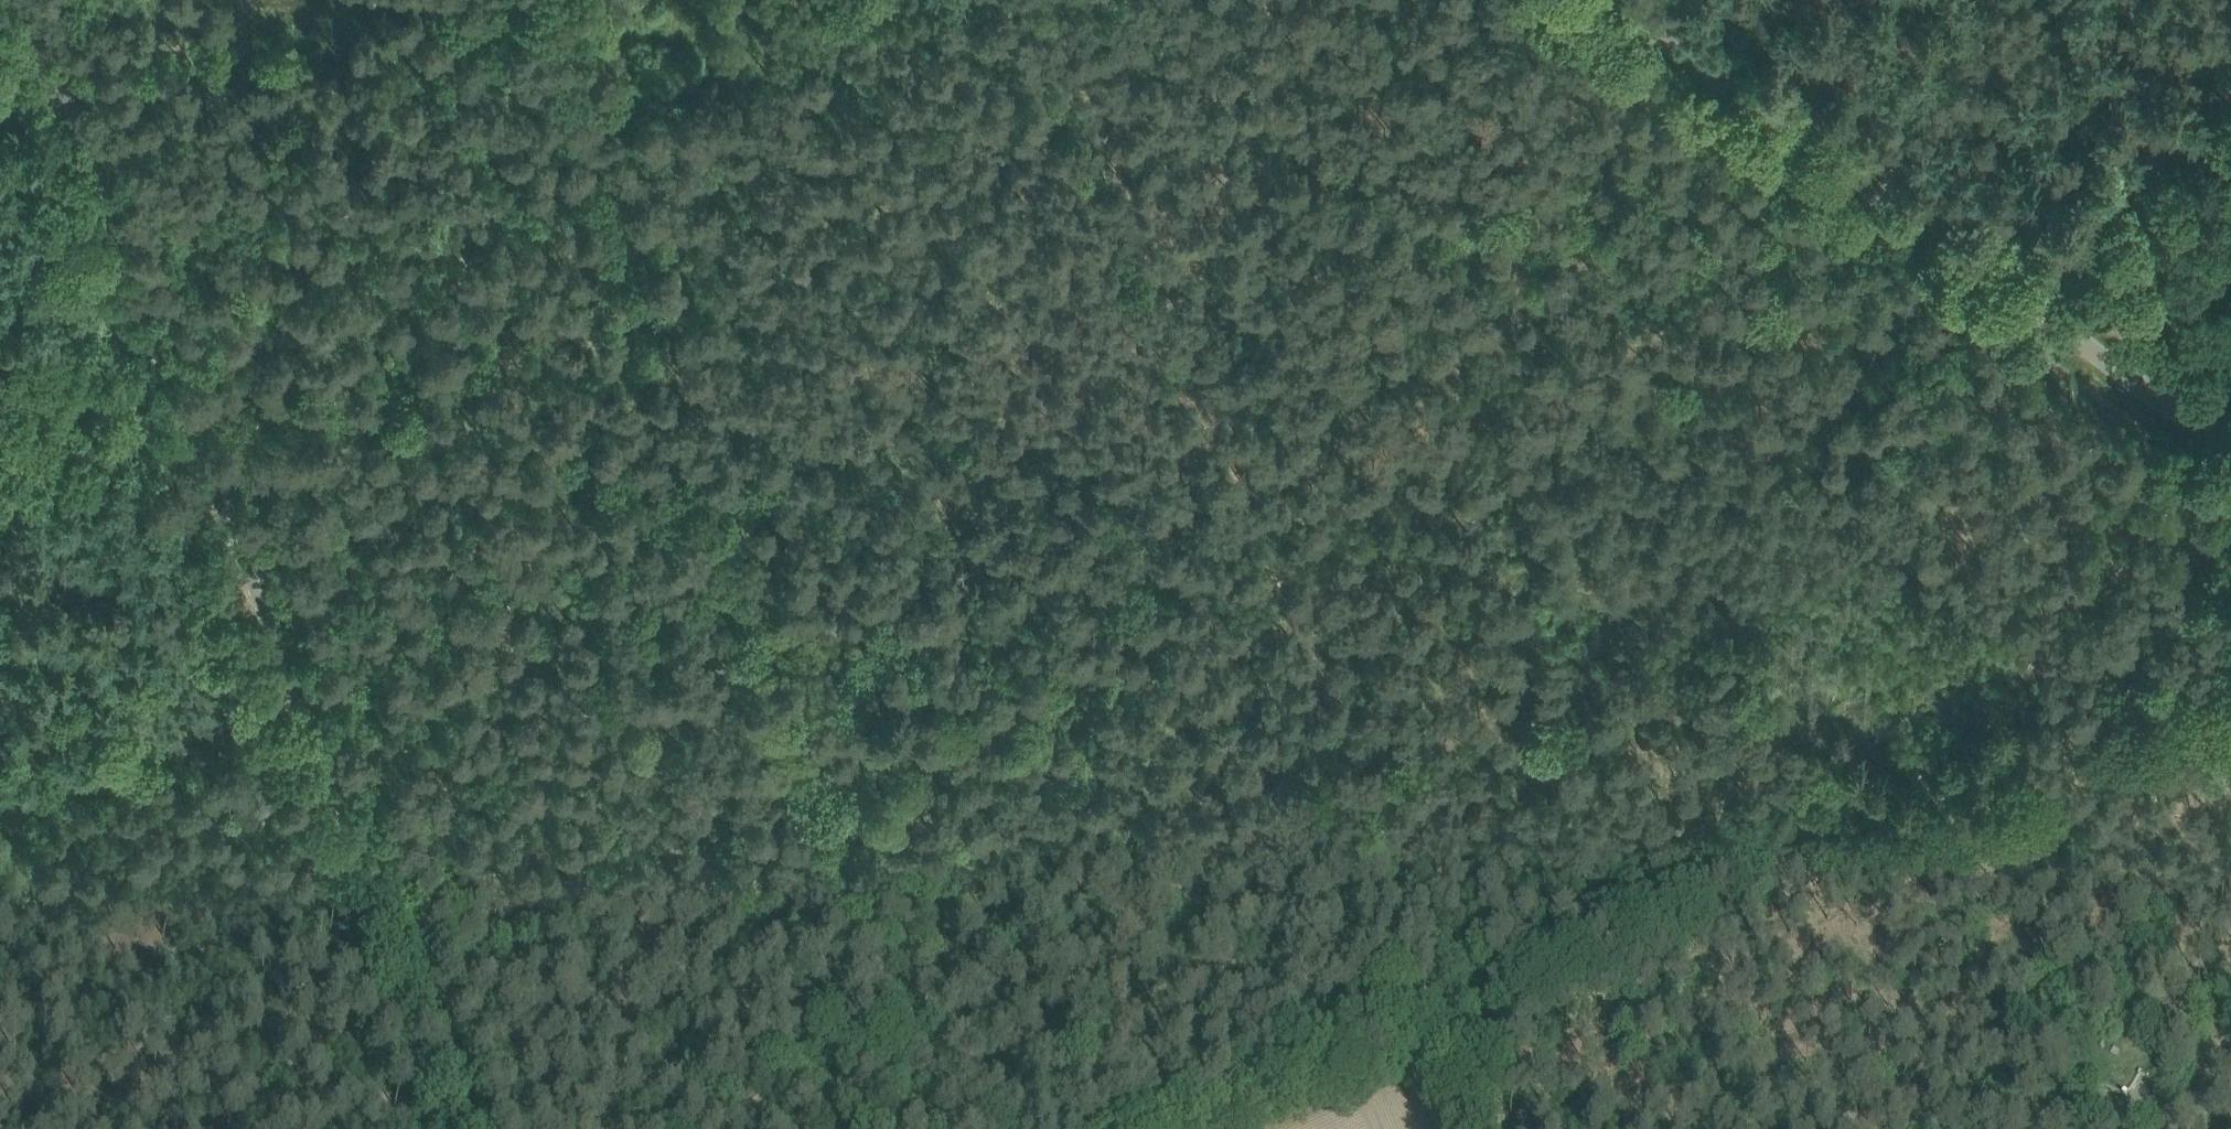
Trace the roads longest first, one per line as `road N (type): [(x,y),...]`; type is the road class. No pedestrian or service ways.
road 1 (tertiary): [(474,1128),(11,0)]
road 2 (unclassified): [(1187,1128),(2230,668)]
road 3 (unclassified): [(2230,452),(1602,0)]

